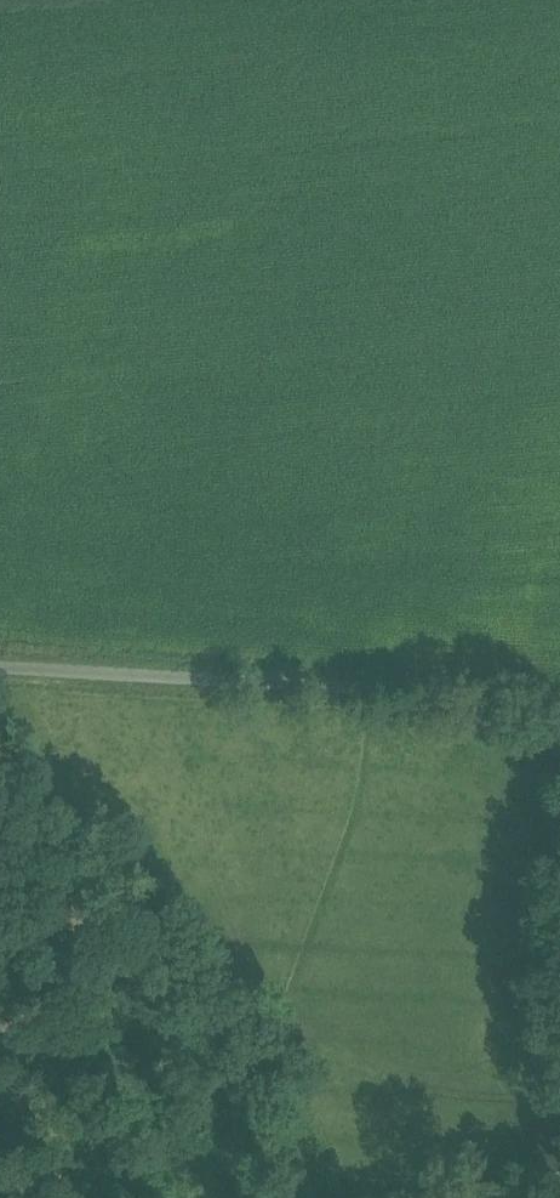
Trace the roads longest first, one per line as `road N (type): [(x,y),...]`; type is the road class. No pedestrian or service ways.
road 1 (unclassified): [(559,702),(0,672)]

